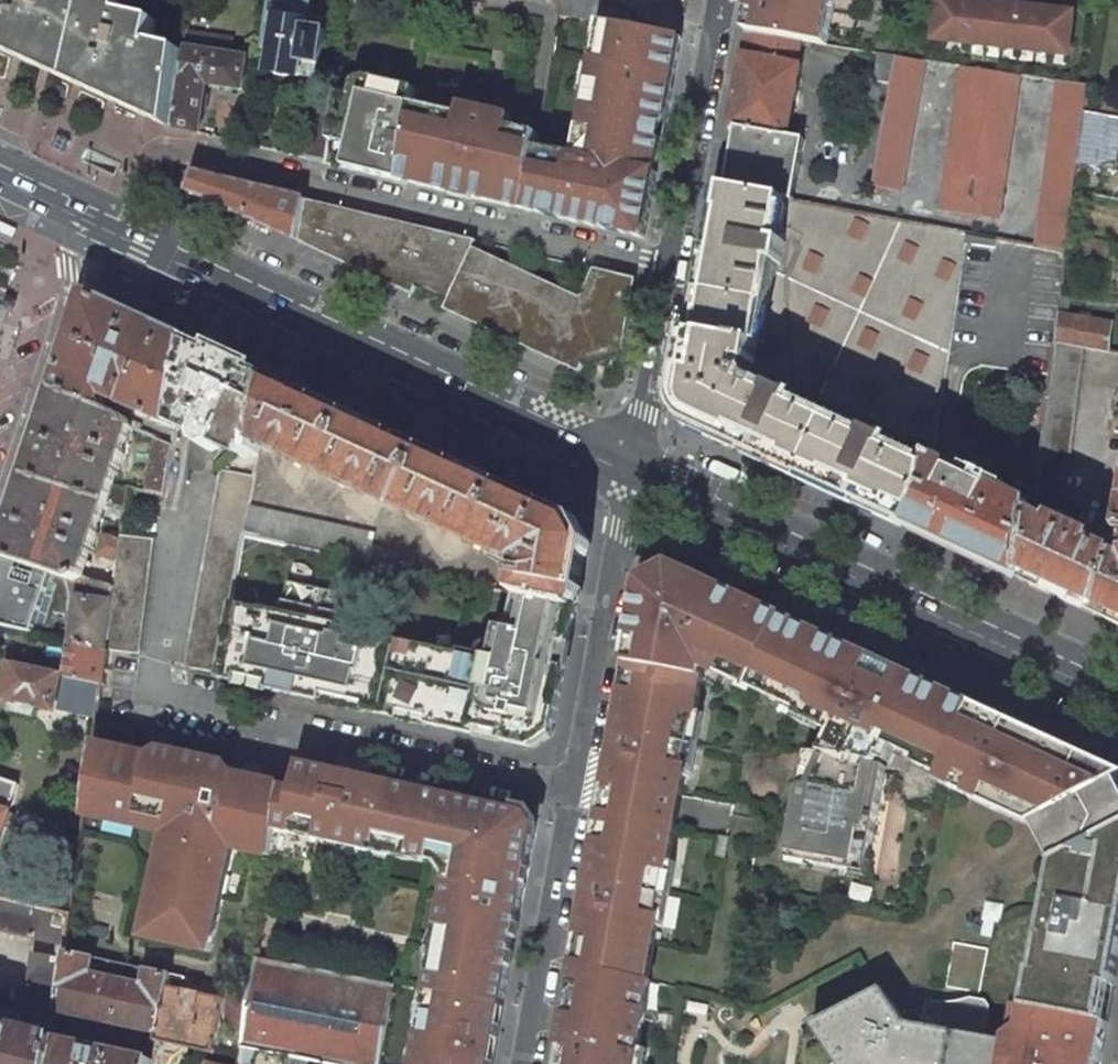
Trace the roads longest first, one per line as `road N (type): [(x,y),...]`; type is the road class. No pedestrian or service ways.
road 1 (residential): [(115,230),(151,156),(190,150),(669,265)]
road 2 (primary): [(629,466),(115,230)]
road 3 (primary): [(1117,696),(629,466)]
road 4 (residential): [(576,792),(152,694)]
road 5 (residential): [(629,466),(626,534),(576,792)]
road 6 (residential): [(0,501),(93,220)]
road 7 (residential): [(576,792),(526,1063)]
road 8 (residential): [(718,0),(669,265)]
road 9 (residential): [(669,265),(629,466)]

